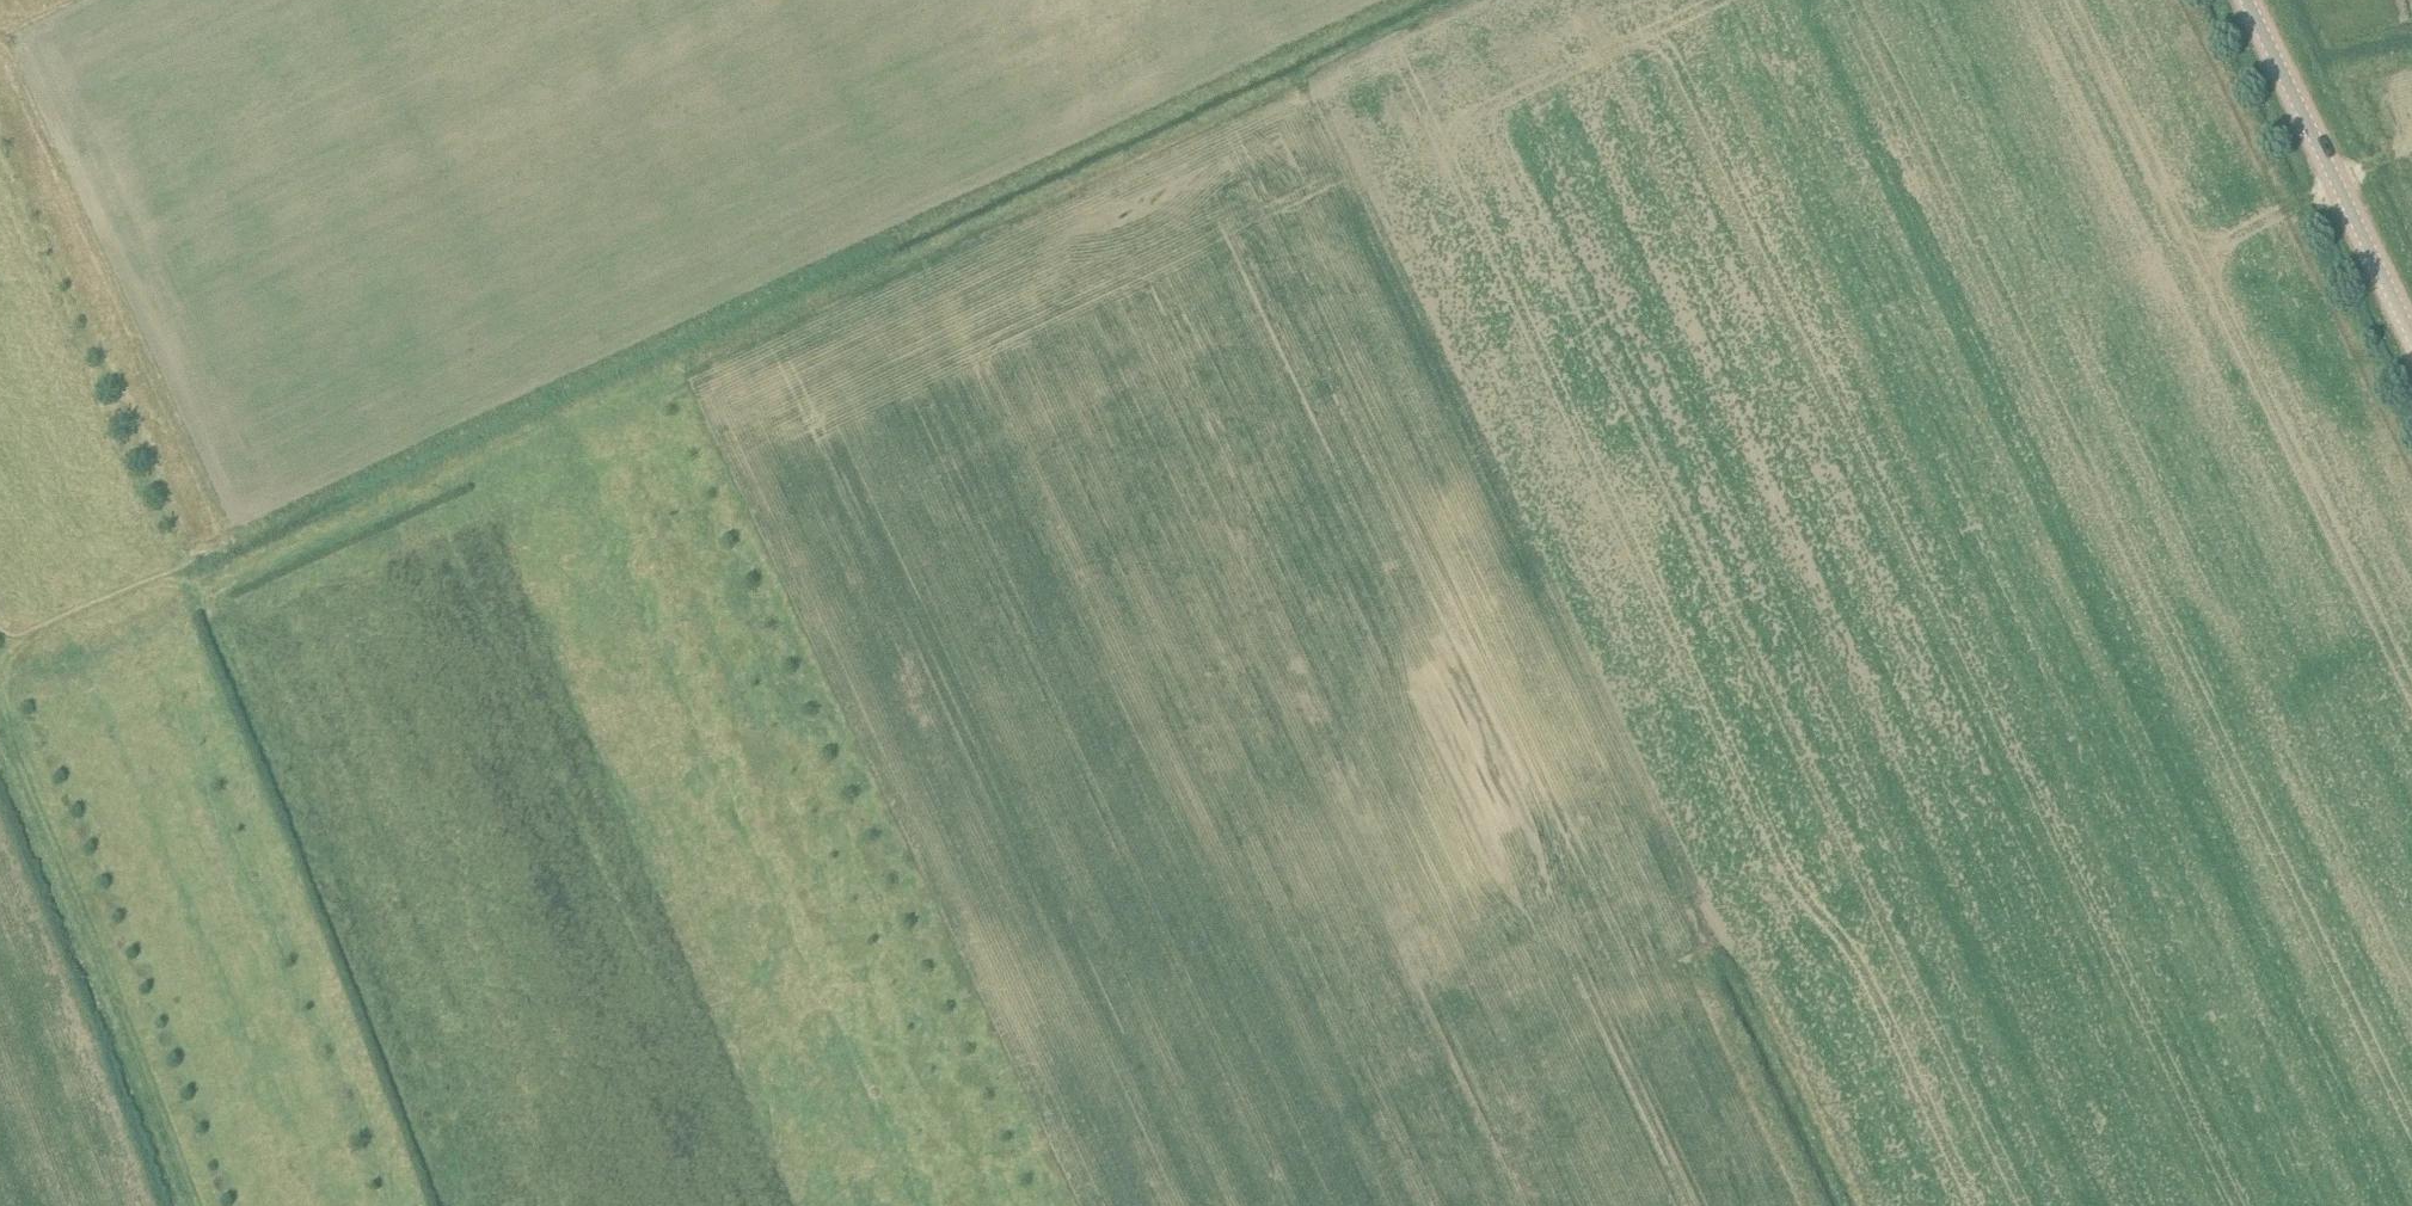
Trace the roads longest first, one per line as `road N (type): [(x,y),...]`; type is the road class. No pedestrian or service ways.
road 1 (tertiary): [(2411,311),(2262,0)]

